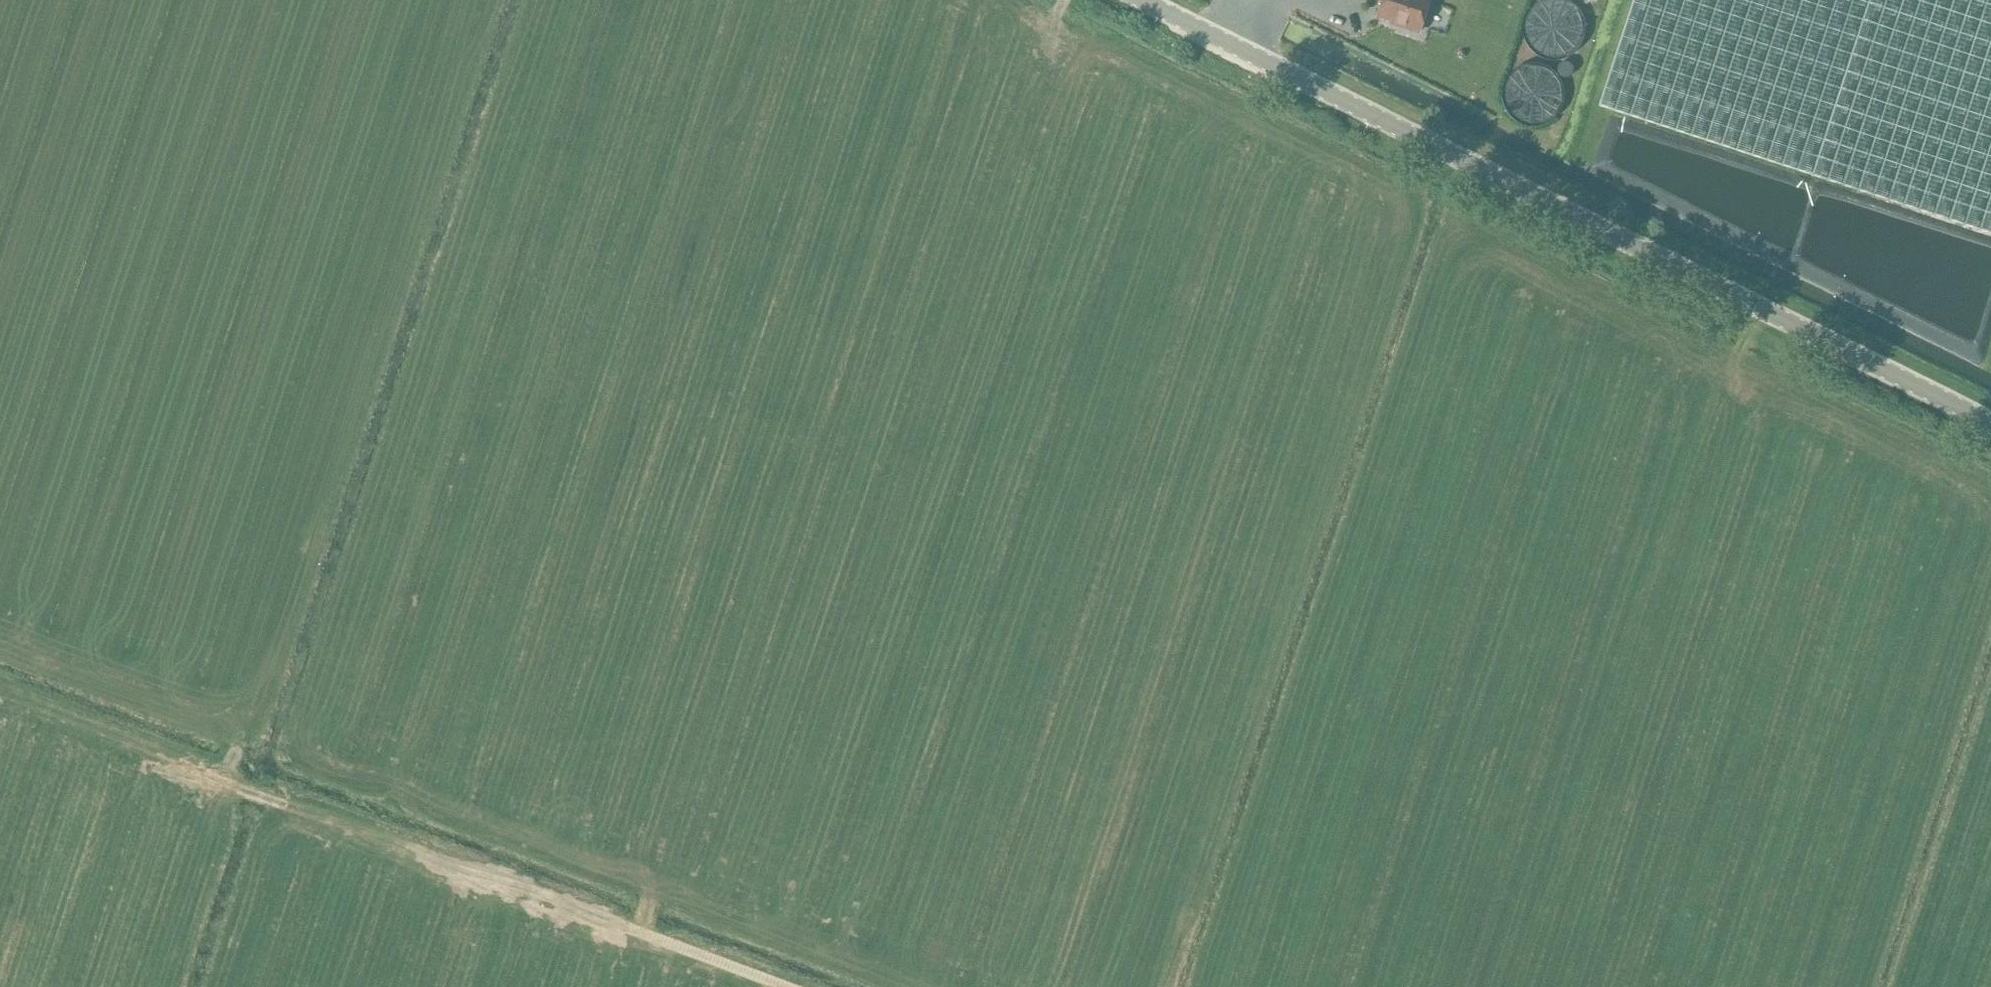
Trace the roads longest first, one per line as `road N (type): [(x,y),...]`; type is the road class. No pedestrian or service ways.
road 1 (unclassified): [(1990,404),(1210,0)]

